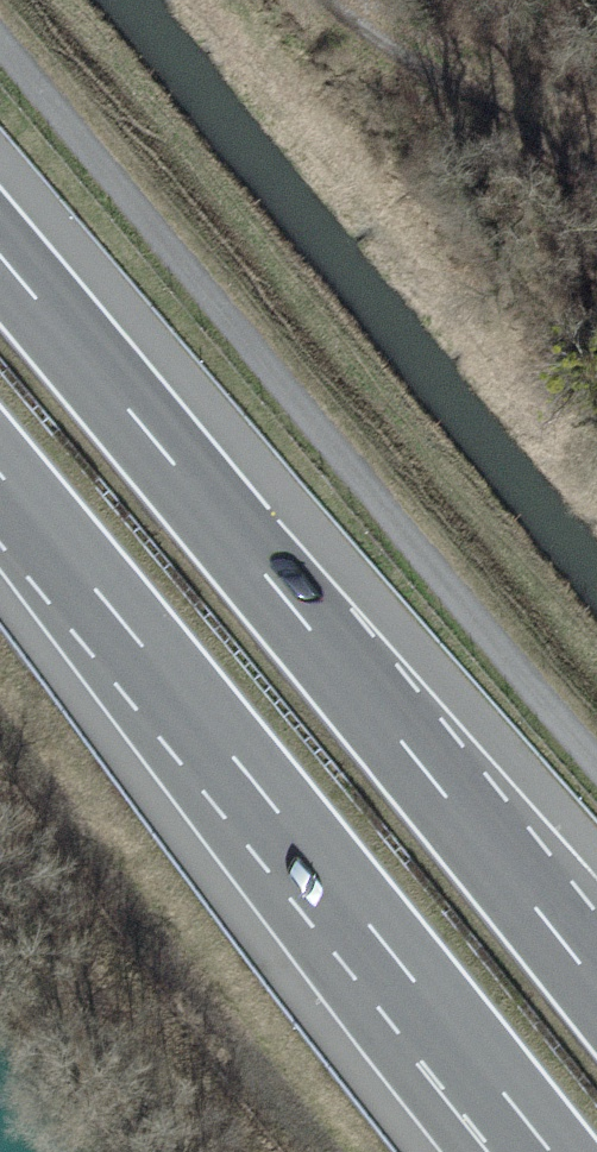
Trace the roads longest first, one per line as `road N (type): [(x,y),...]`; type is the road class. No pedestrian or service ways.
road 1 (motorway): [(596,982),(0,256)]
road 2 (unclassified): [(0,39),(596,764)]
road 3 (motorway): [(0,477),(550,1151)]

